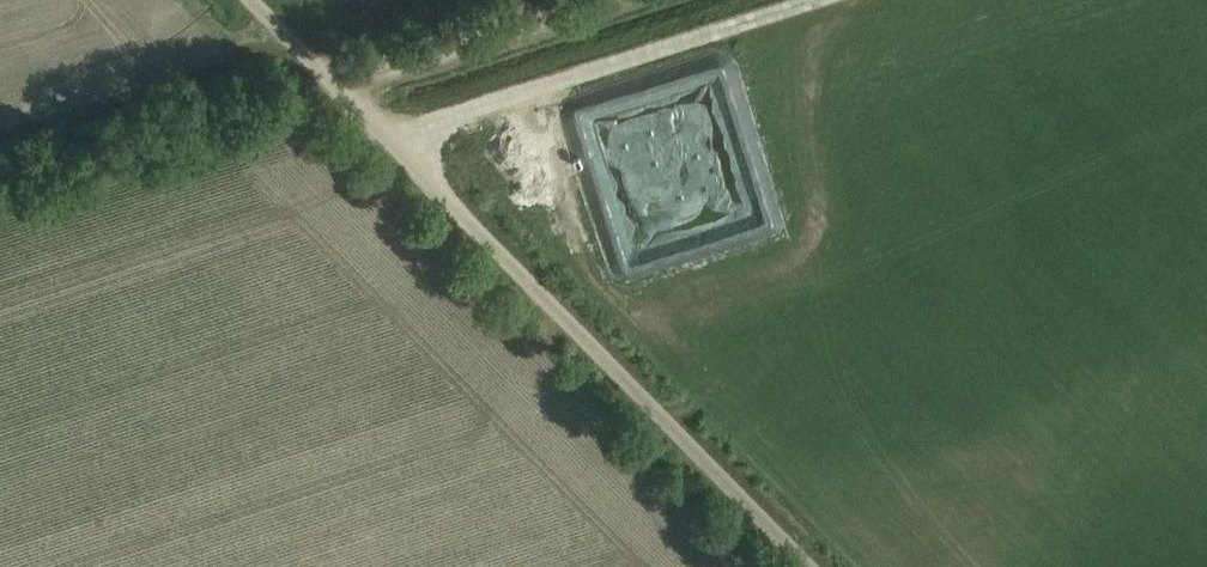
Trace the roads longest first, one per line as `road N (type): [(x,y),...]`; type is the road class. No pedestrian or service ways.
road 1 (unclassified): [(809,566),(252,0)]
road 2 (track): [(616,0),(338,88)]

